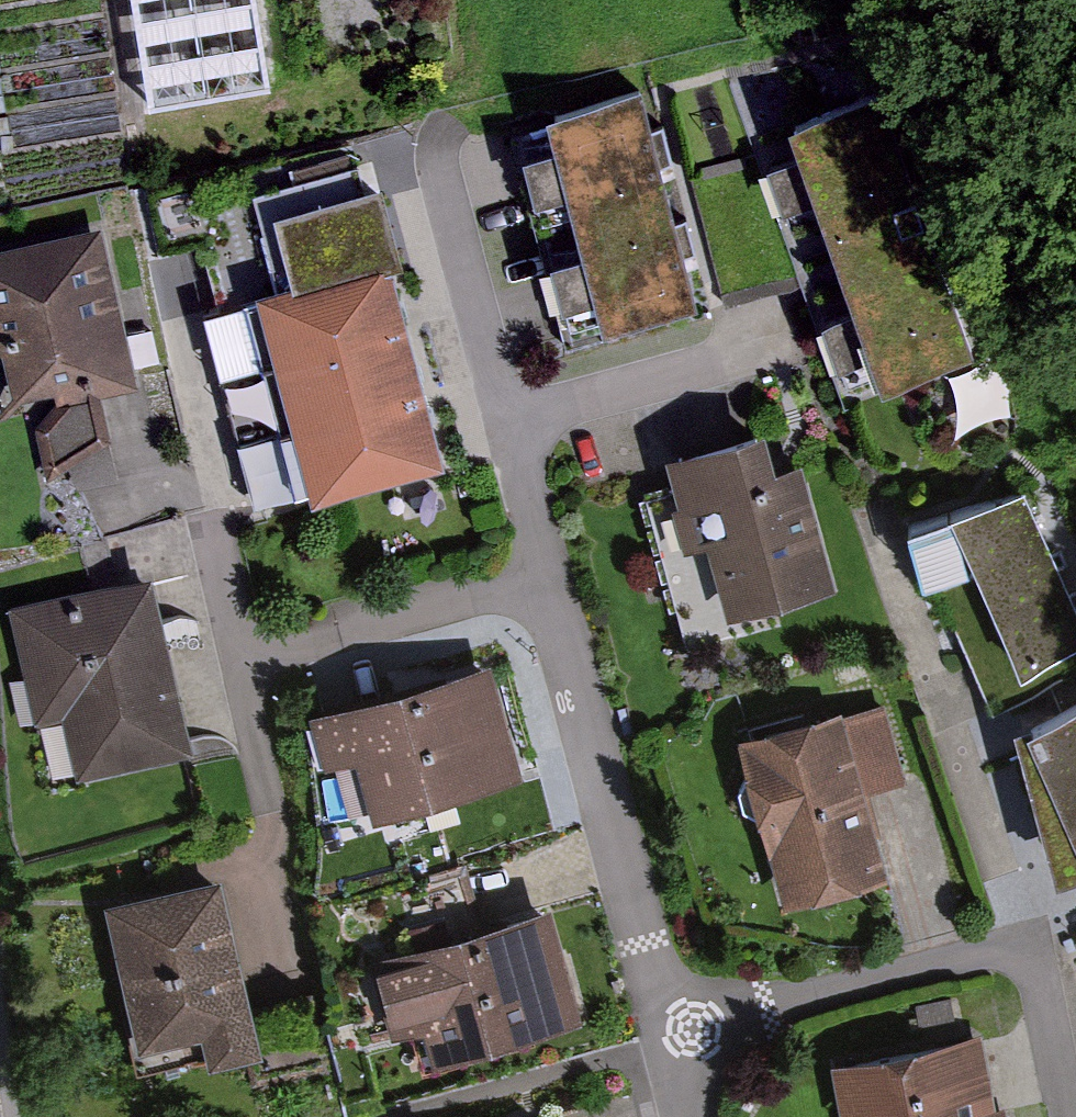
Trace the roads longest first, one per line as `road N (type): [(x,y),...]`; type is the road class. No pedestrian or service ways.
road 1 (residential): [(672,1042),(438,164),(452,119)]
road 2 (residential): [(672,1042),(1025,943),(1075,1038)]

